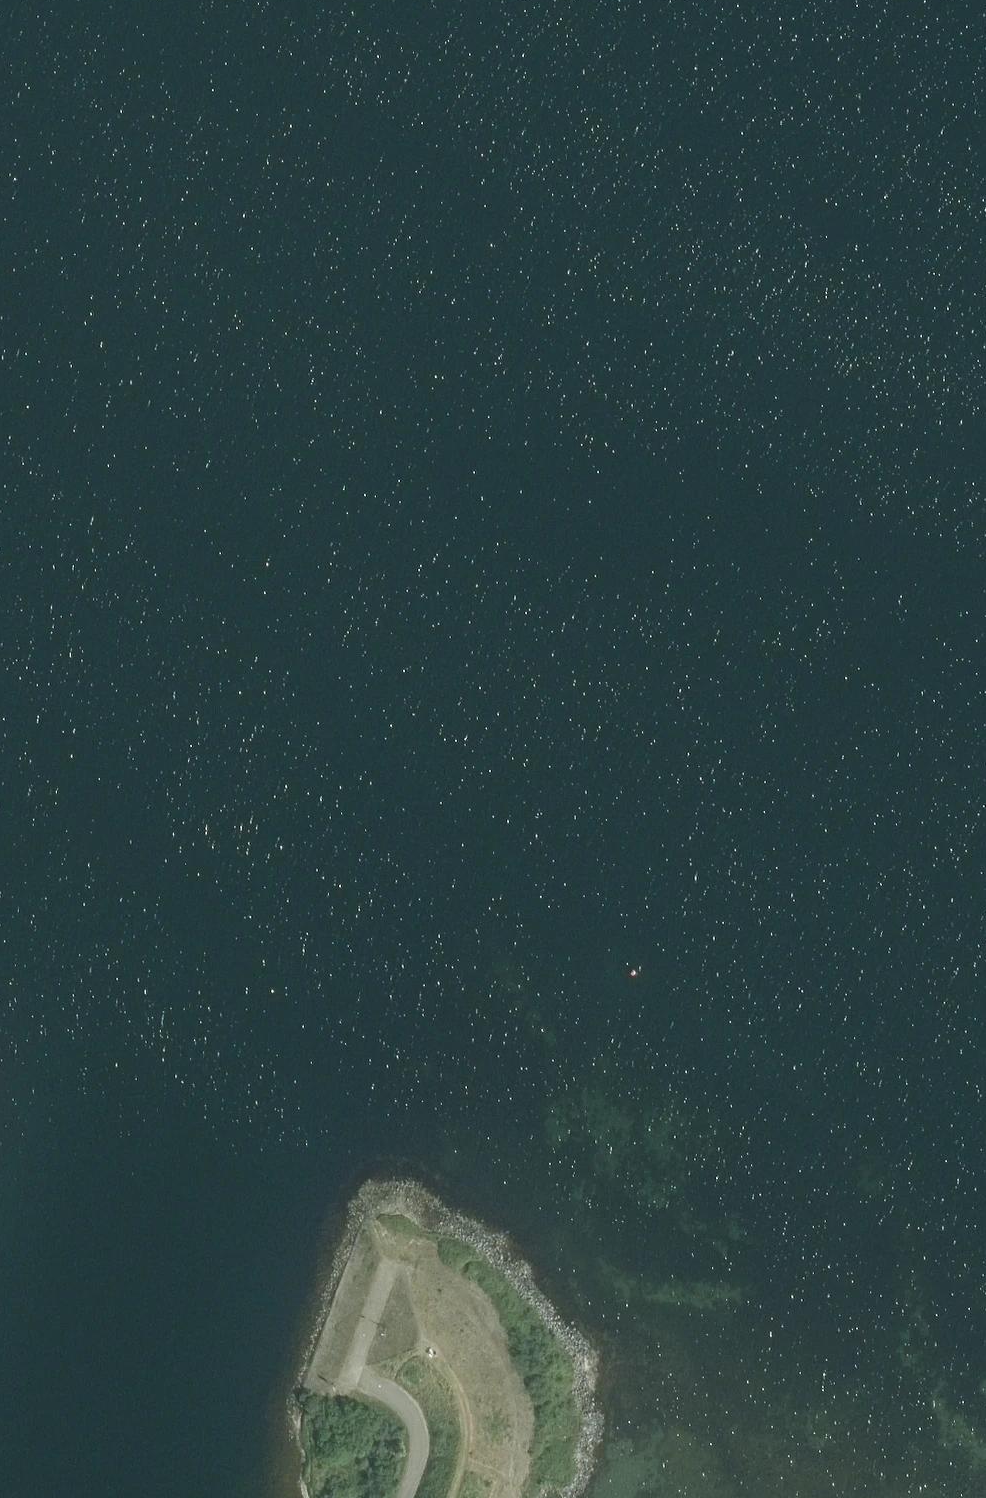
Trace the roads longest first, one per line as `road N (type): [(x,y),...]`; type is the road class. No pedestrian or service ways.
road 1 (unclassified): [(405,1497),(418,1432),(403,1402),(362,1379),(356,1363),(386,1265)]

